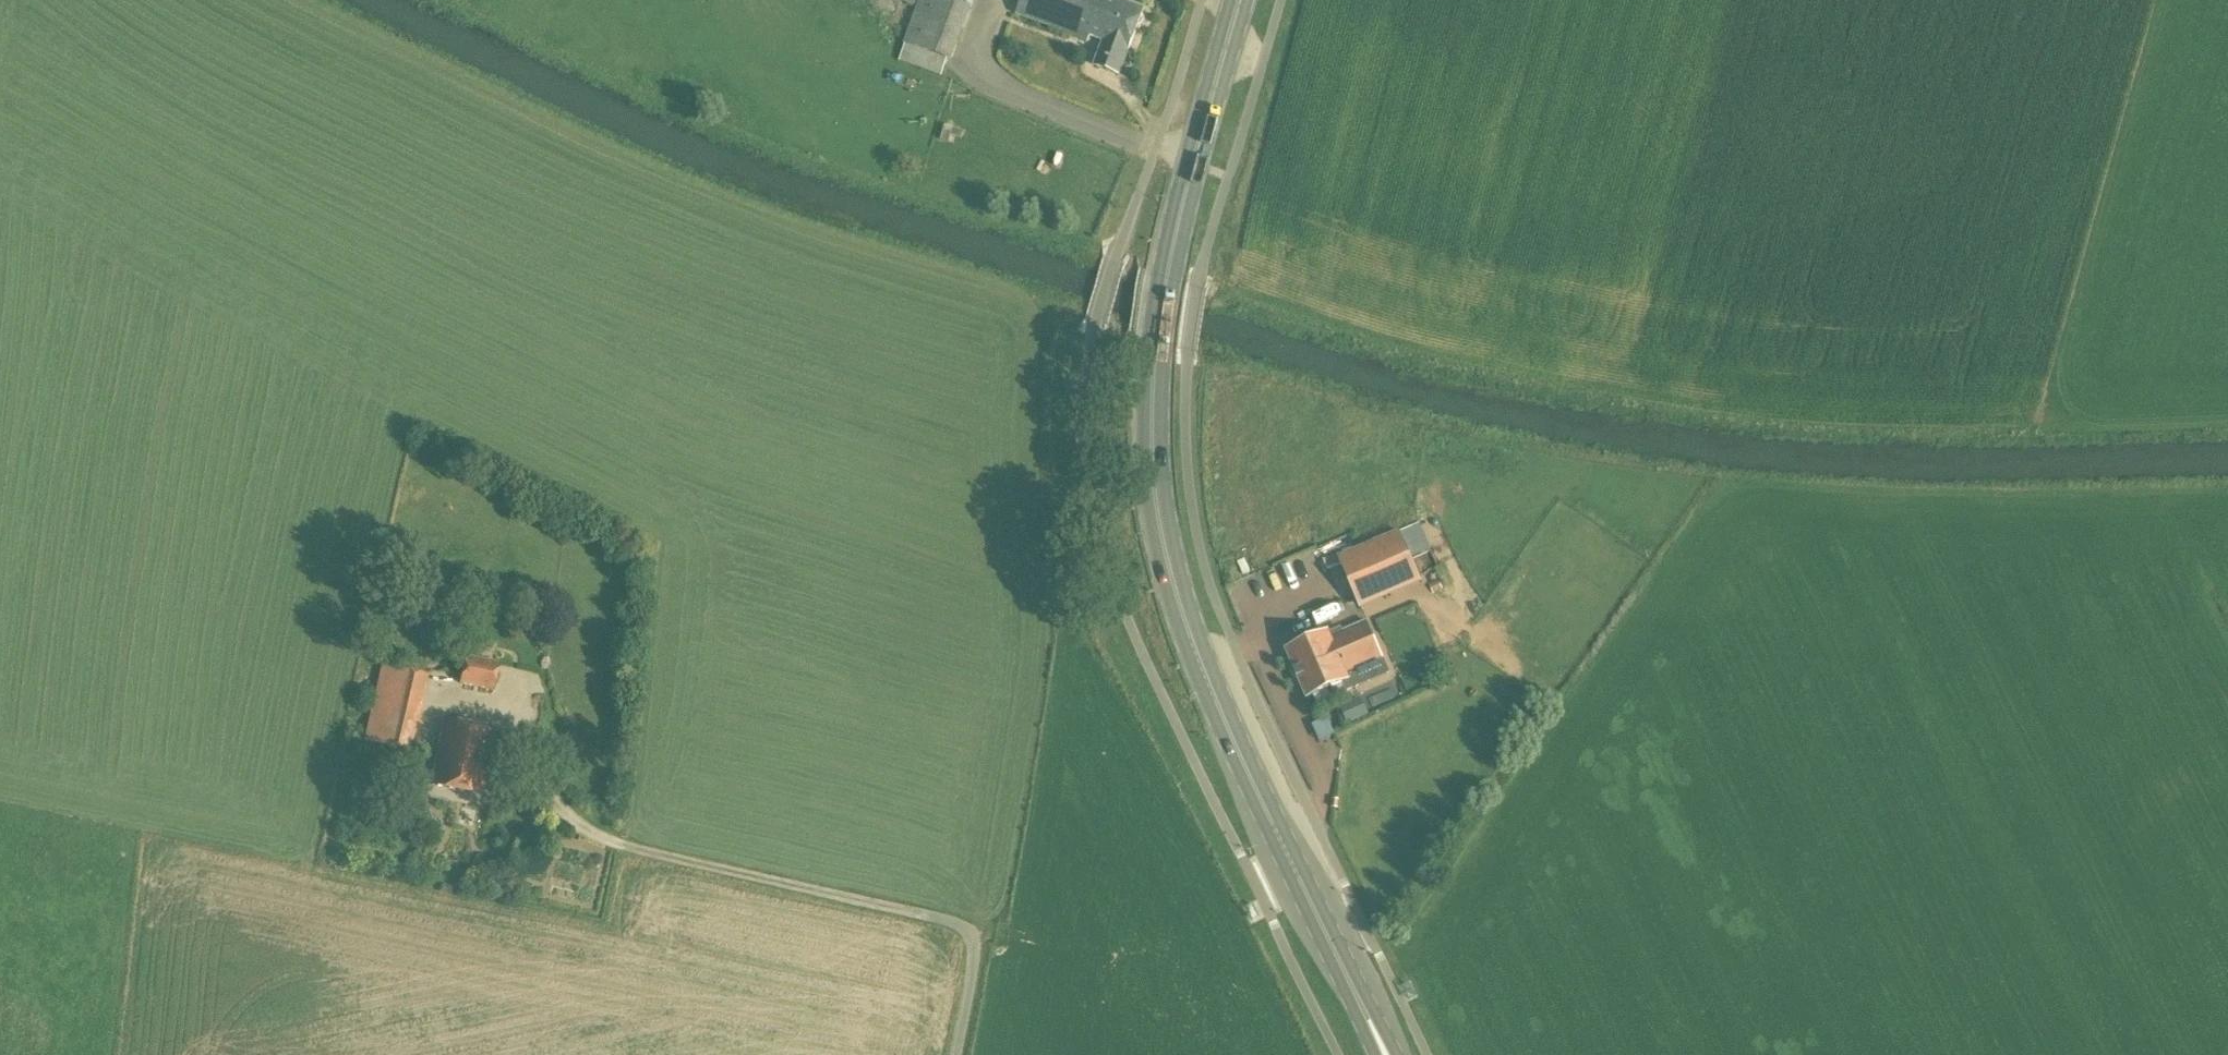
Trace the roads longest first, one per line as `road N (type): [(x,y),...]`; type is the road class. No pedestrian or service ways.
road 1 (primary): [(1389,1054),(1224,720),(1161,535),(1153,479),(1156,339),(1191,164),(1237,0)]

